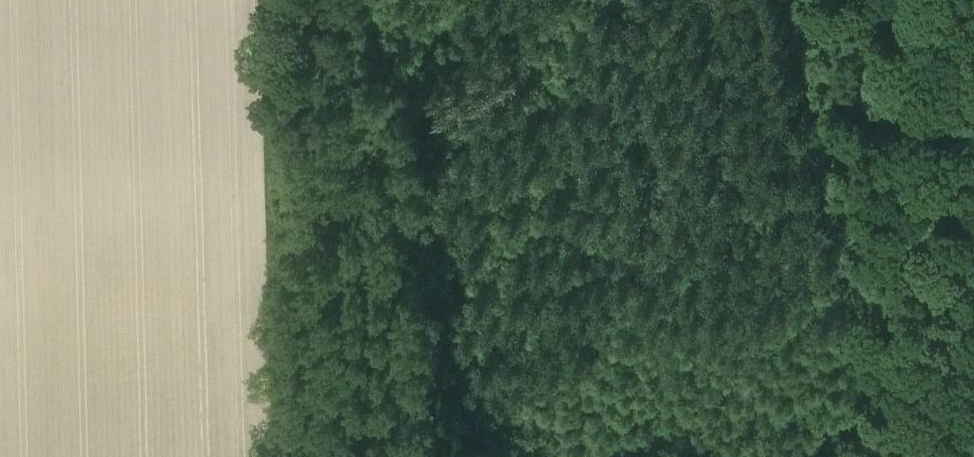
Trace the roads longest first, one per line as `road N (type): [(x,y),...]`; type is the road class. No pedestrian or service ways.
road 1 (track): [(902,456),(811,0)]

